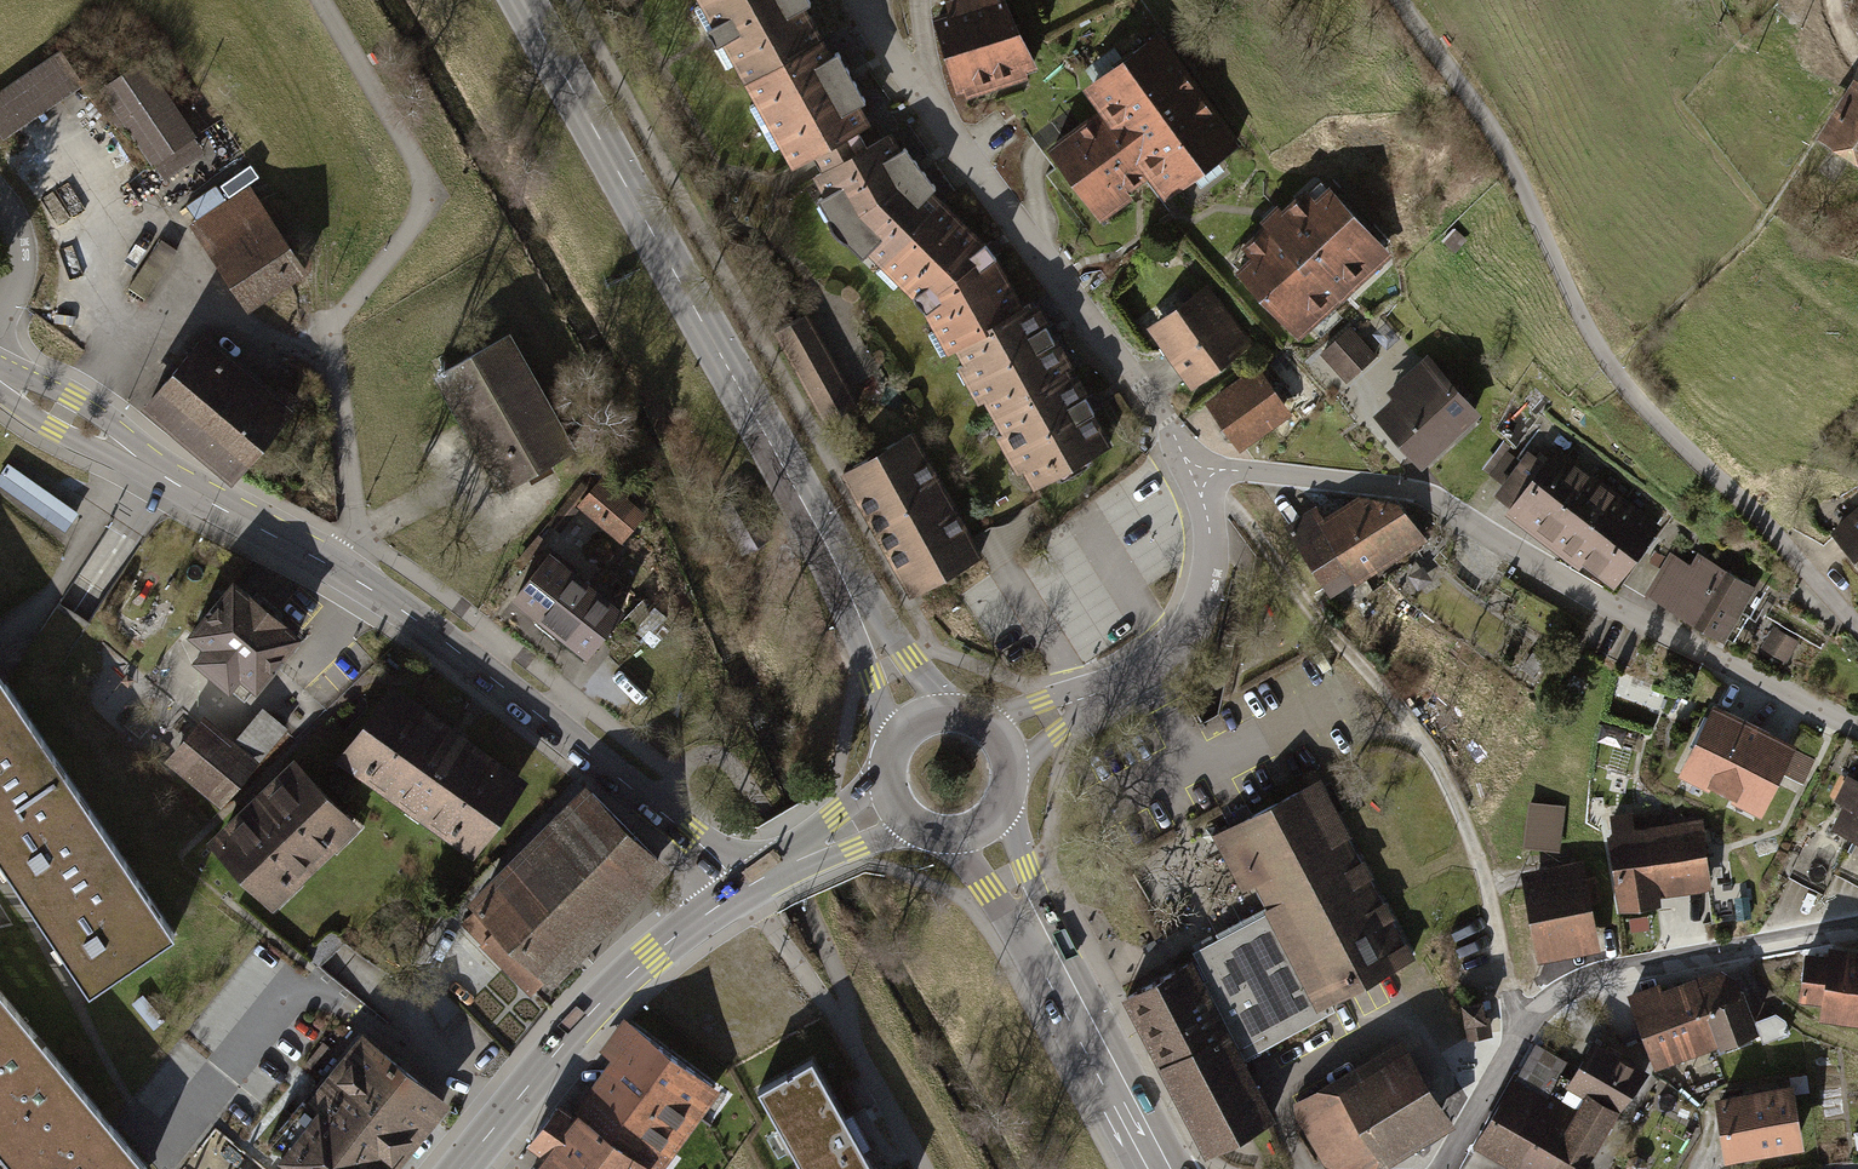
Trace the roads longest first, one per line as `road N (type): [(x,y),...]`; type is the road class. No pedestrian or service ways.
road 1 (tertiary): [(743,889),(687,833),(417,619),(0,377)]
road 2 (secondary): [(916,719),(521,0)]
road 3 (unclassified): [(1397,0),(1510,161),(1608,363),(1857,627)]
road 4 (residential): [(1857,730),(1417,490),(1190,467)]
road 5 (residential): [(863,0),(908,75),(1165,419),(1190,467)]
road 6 (residential): [(1857,925),(1625,969),(1563,992),(1521,1037),(1445,1168)]
road 7 (secondary): [(743,889),(604,999),(461,1168)]
road 8 (secondary): [(1159,1168),(979,826)]
road 9 (residential): [(1190,467),(1210,551),(1203,595),(1182,636),(1144,667),(1002,741)]
road 10 (secondary): [(893,802),(743,889)]
road 11 (residential): [(0,198),(16,224),(23,269),(0,317)]

